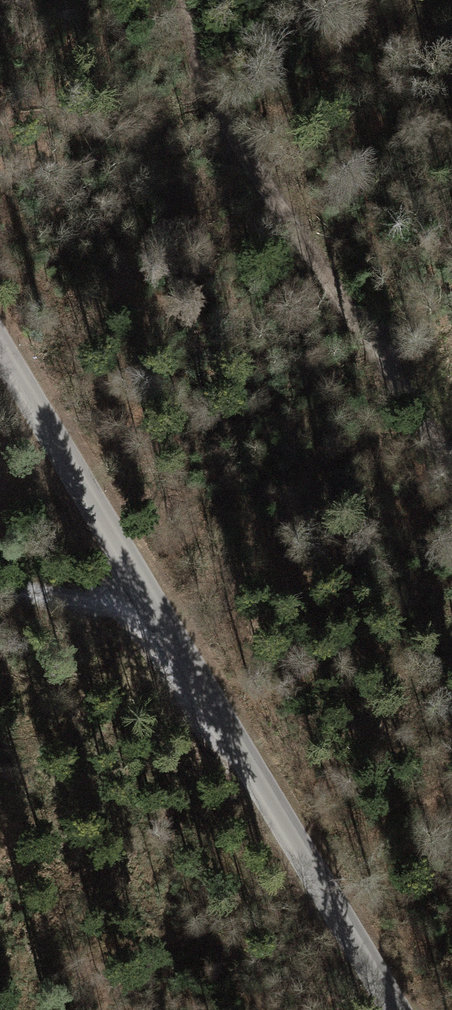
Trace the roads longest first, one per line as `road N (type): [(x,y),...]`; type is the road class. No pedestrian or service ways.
road 1 (unclassified): [(396,1009),(0,346)]
road 2 (track): [(184,0),(207,85),(239,150),(451,468)]
road 3 (track): [(0,583),(164,623)]

